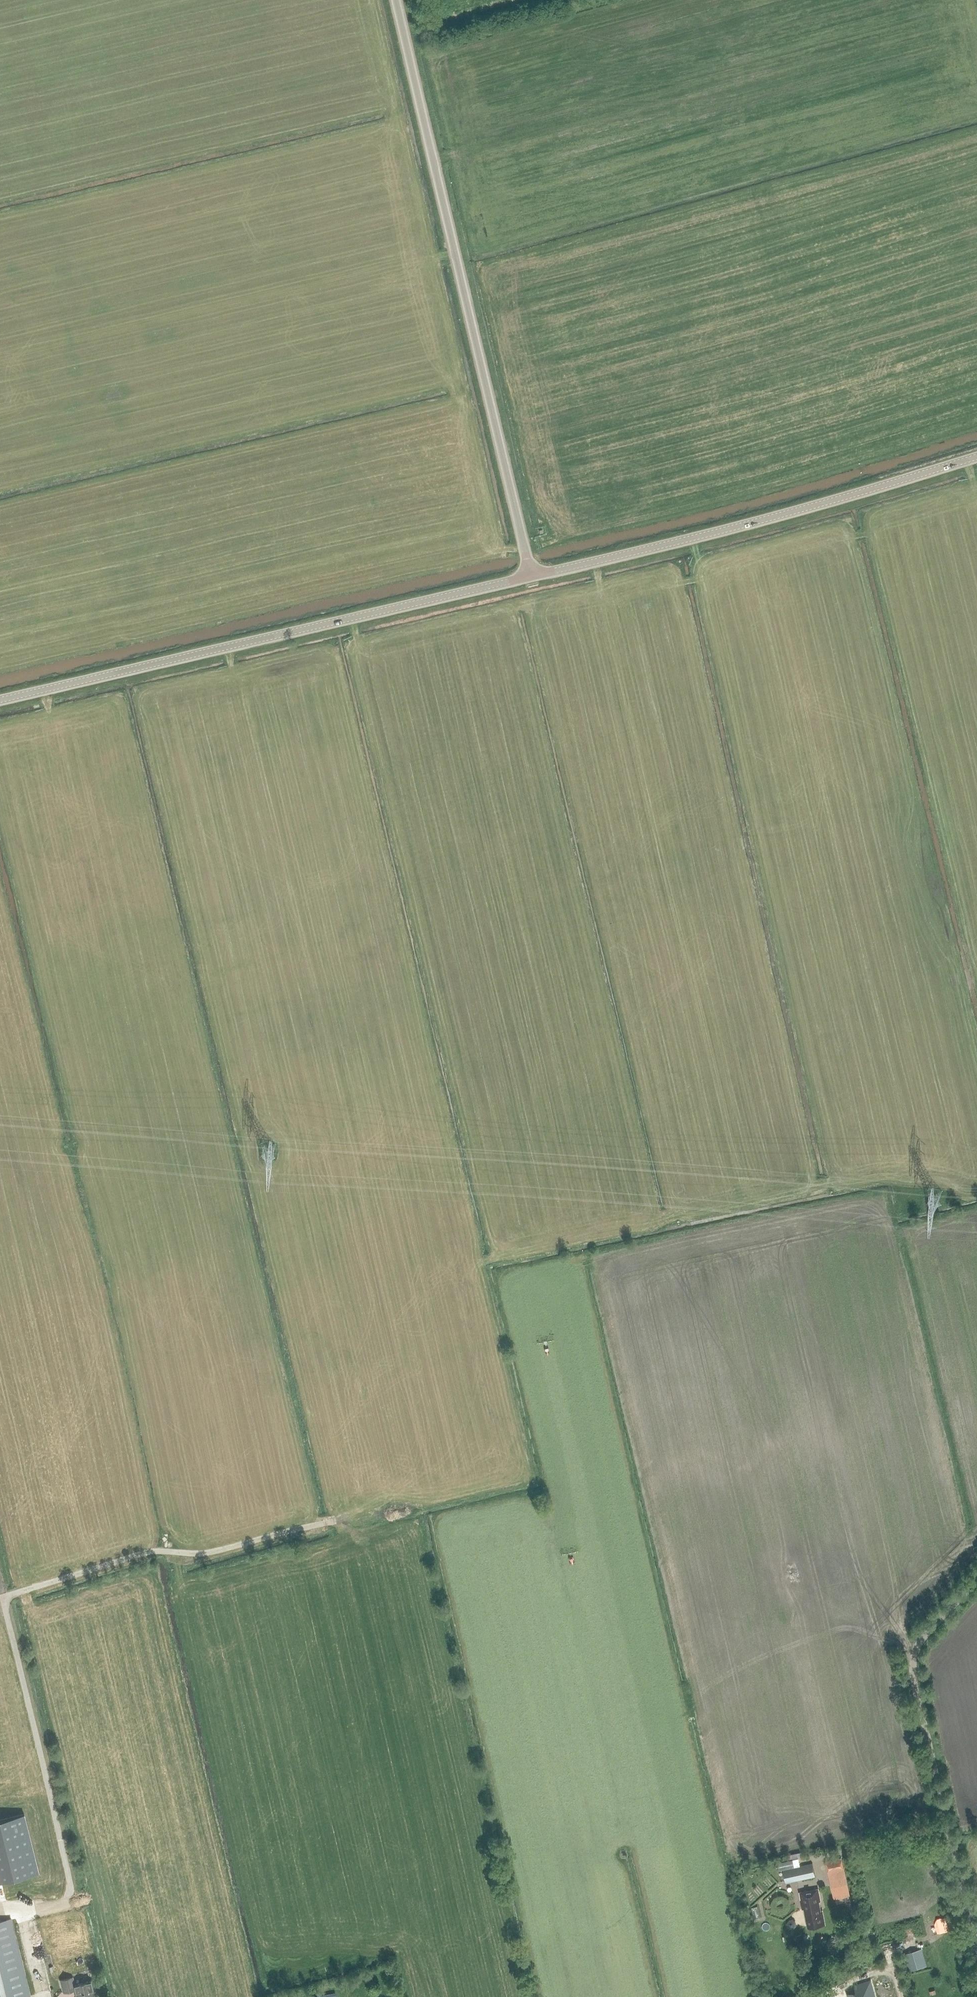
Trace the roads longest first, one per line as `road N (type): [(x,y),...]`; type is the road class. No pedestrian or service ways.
road 1 (unclassified): [(531,576),(393,0)]
road 2 (tertiary): [(0,700),(531,576)]
road 3 (tertiary): [(531,576),(976,457)]
road 4 (unclassified): [(976,1927),(918,1682),(918,1644),(930,1617),(976,1571)]

